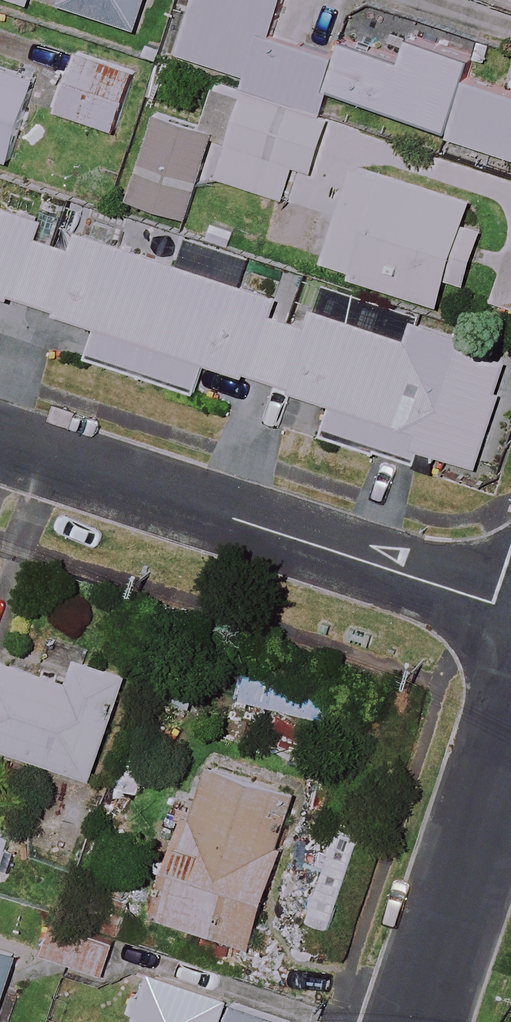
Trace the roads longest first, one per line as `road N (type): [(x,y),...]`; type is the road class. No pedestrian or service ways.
road 1 (residential): [(0,444),(510,609)]
road 2 (residential): [(510,733),(416,1021)]

